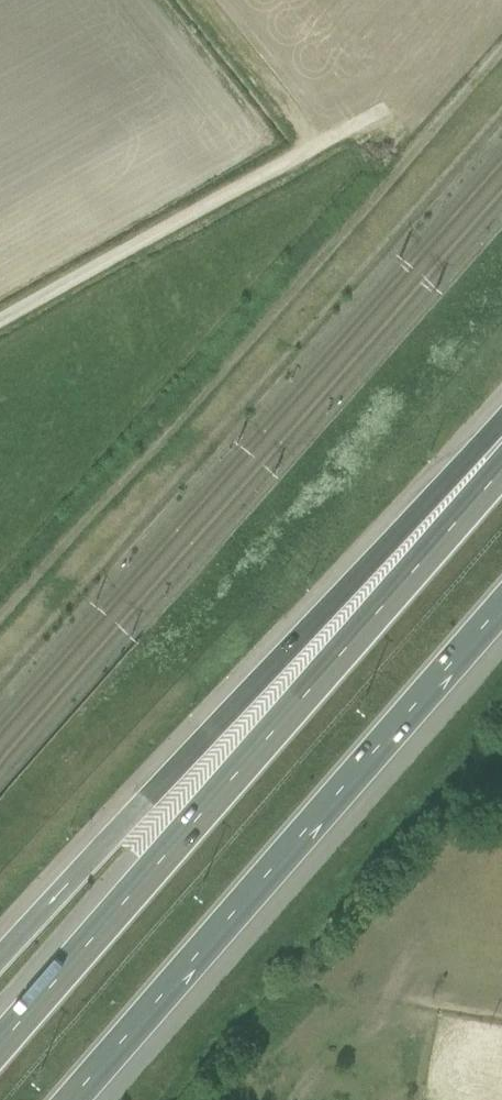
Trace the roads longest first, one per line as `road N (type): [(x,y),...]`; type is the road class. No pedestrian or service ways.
road 1 (motorway): [(501,461),(0,1046)]
road 2 (motorway): [(501,419),(0,956)]
road 3 (motorway): [(78,1099),(501,611)]
road 4 (unclassified): [(373,114),(0,318)]

